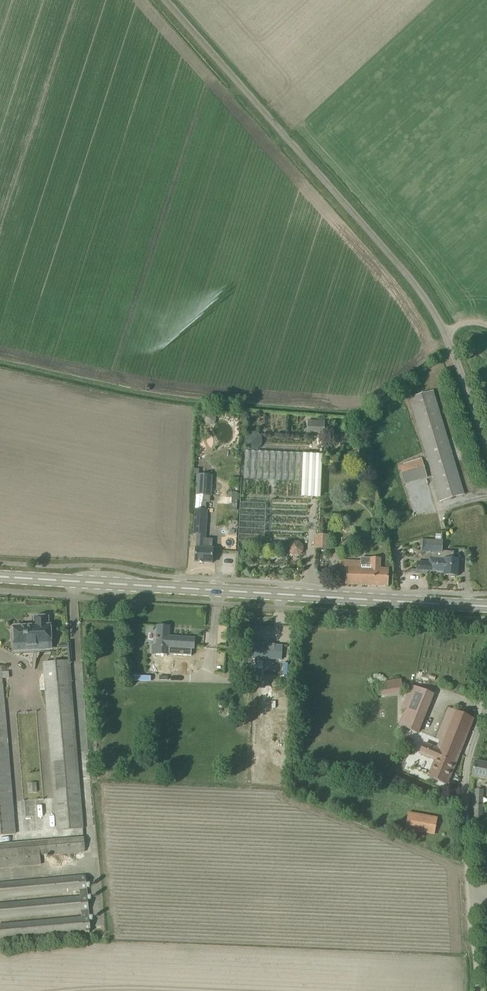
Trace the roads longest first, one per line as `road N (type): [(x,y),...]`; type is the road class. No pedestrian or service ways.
road 1 (unclassified): [(486,427),(411,284),(168,0)]
road 2 (secondary): [(0,578),(486,607)]
road 3 (residential): [(478,990),(465,786),(486,704)]

